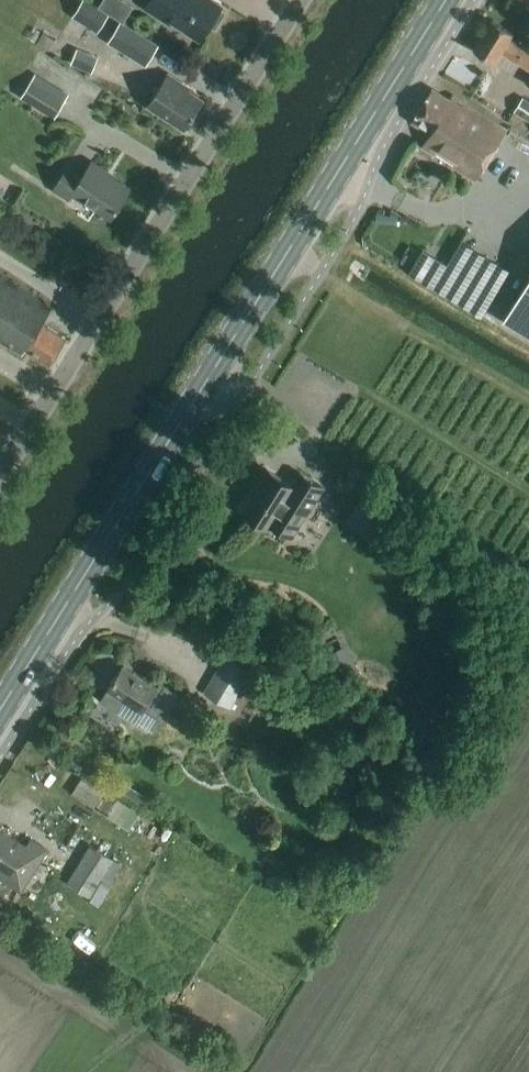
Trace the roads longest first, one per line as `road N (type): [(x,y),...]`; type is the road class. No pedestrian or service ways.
road 1 (primary): [(0,713),(448,0)]
road 2 (unclassified): [(0,475),(300,0)]

